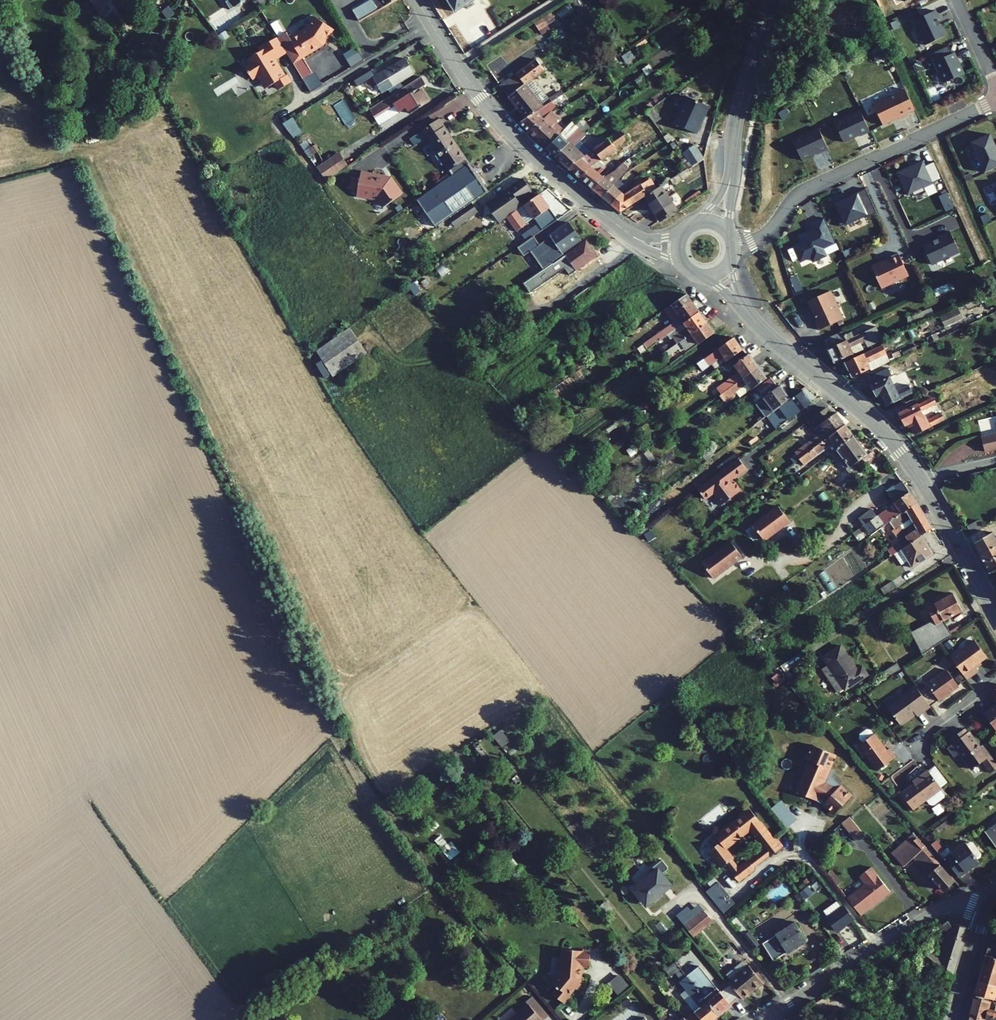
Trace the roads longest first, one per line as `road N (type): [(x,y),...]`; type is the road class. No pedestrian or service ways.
road 1 (tertiary): [(416,0),(500,119),(627,232)]
road 2 (residential): [(734,246),(765,234),(801,192),(995,101)]
road 3 (residential): [(758,1019),(931,913),(957,904),(986,909)]
road 4 (tertiary): [(745,310),(883,432),(921,480)]
road 5 (tertiary): [(732,171),(737,115),(769,0)]
road 6 (tertiary): [(921,480),(995,614)]

